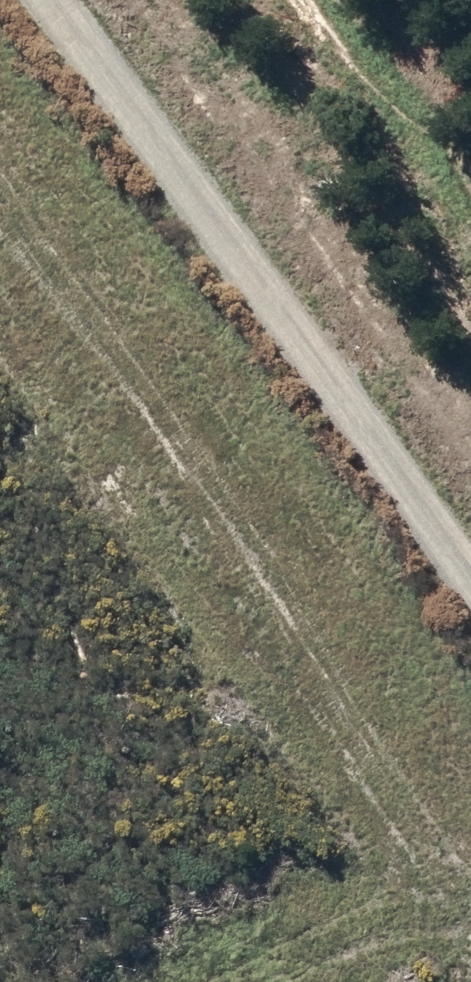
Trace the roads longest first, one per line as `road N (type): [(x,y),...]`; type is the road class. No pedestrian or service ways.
road 1 (track): [(470,897),(0,179)]
road 2 (track): [(26,0),(470,604)]
road 3 (track): [(300,0),(470,190)]

